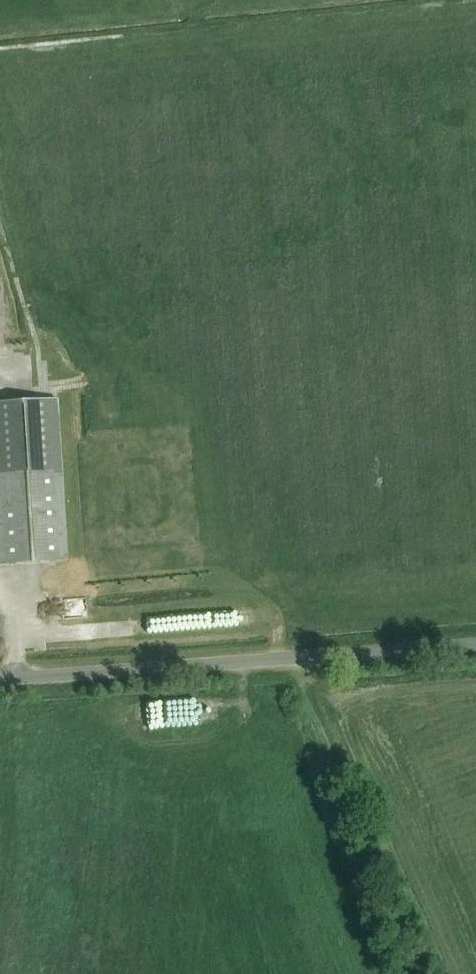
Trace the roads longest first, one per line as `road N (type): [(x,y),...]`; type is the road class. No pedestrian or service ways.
road 1 (unclassified): [(0,680),(475,644)]

